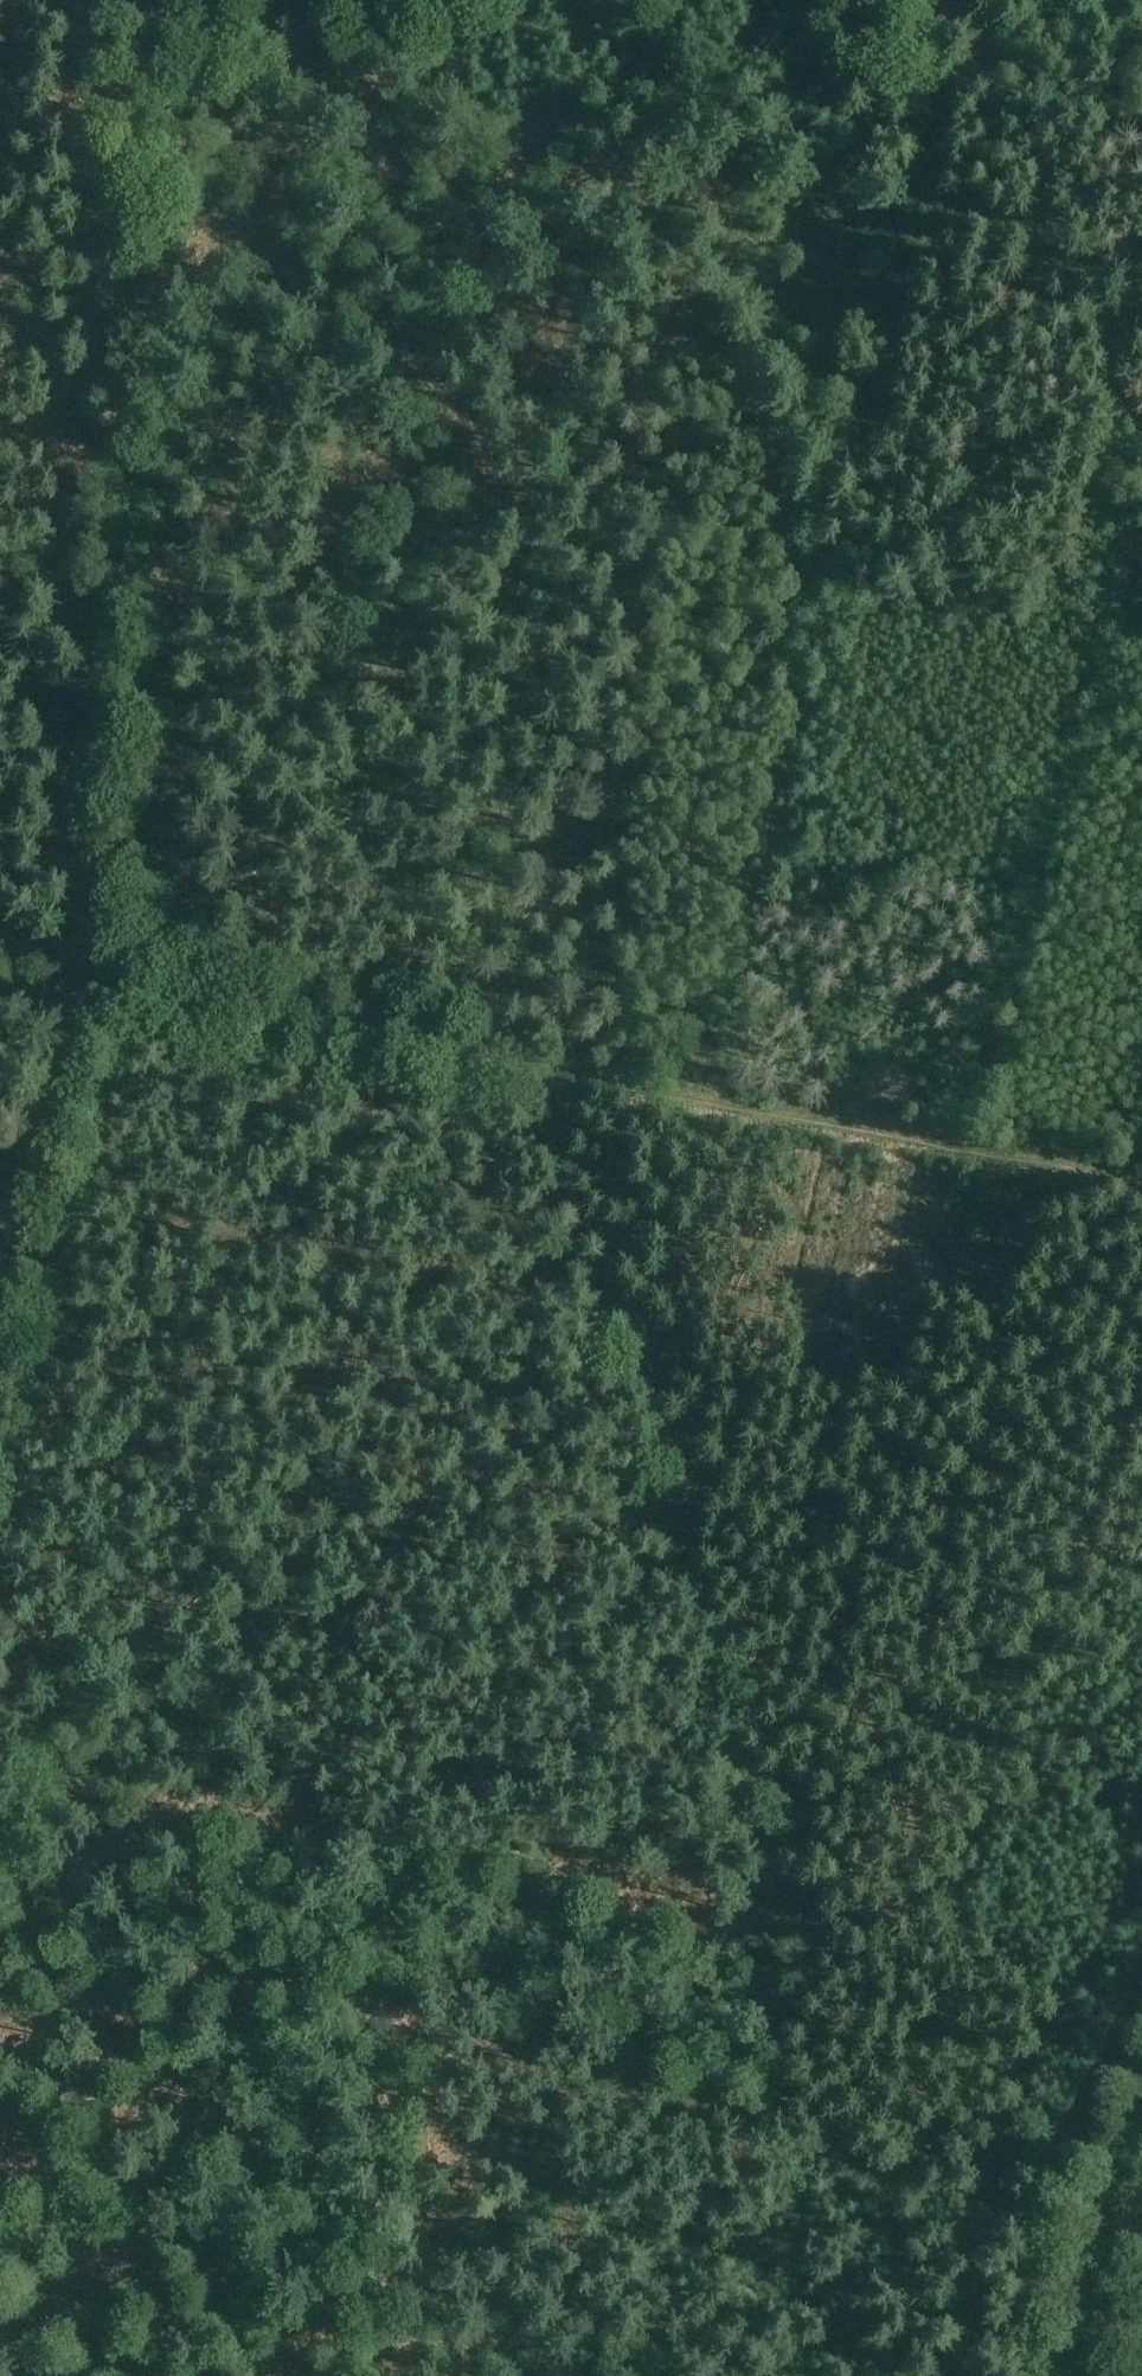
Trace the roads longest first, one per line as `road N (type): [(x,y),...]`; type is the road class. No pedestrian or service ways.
road 1 (track): [(1141,1170),(88,979)]
road 2 (track): [(88,979),(122,0)]
road 3 (track): [(0,1309),(88,979)]
road 4 (track): [(1080,2375),(1094,2219),(1141,2103)]

